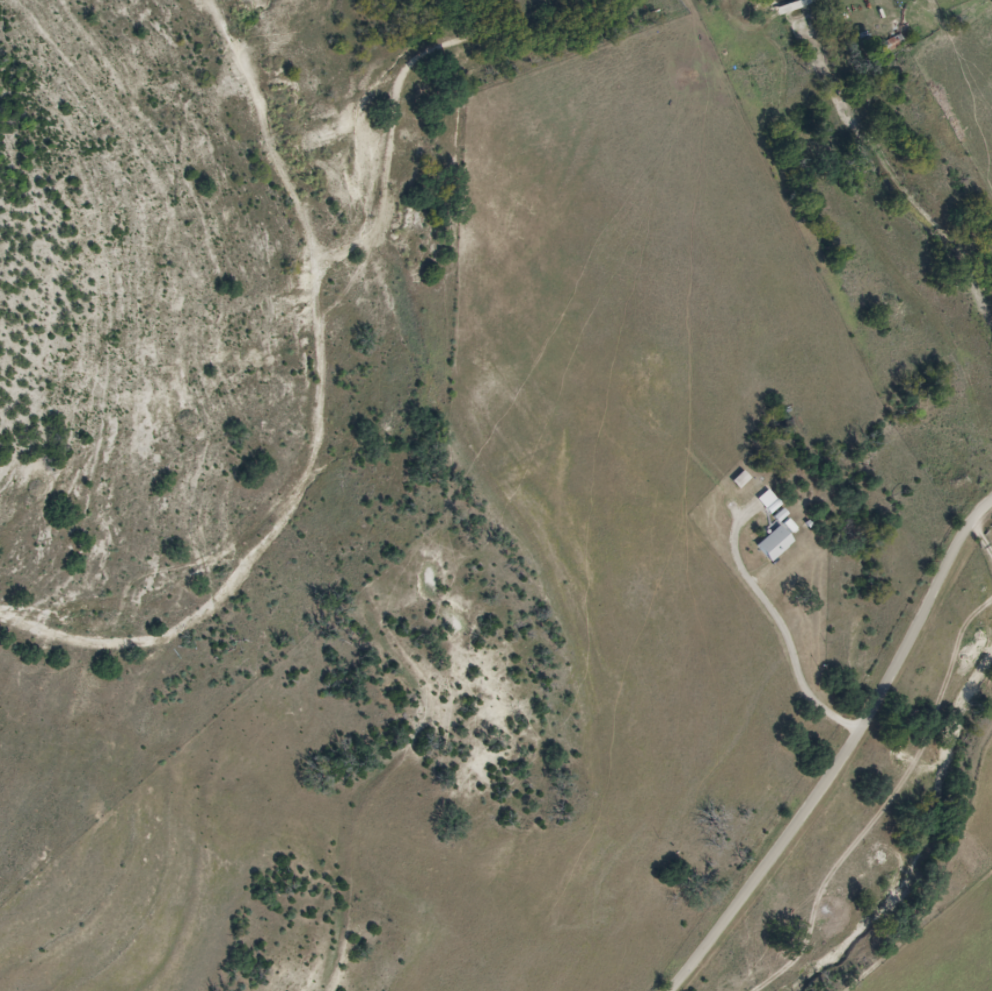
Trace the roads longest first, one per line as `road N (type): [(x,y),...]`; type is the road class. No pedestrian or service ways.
road 1 (residential): [(0,574),(96,565),(170,526),(248,447),(322,265),(322,166)]
road 2 (residential): [(991,504),(978,510),(849,804),(704,990)]

